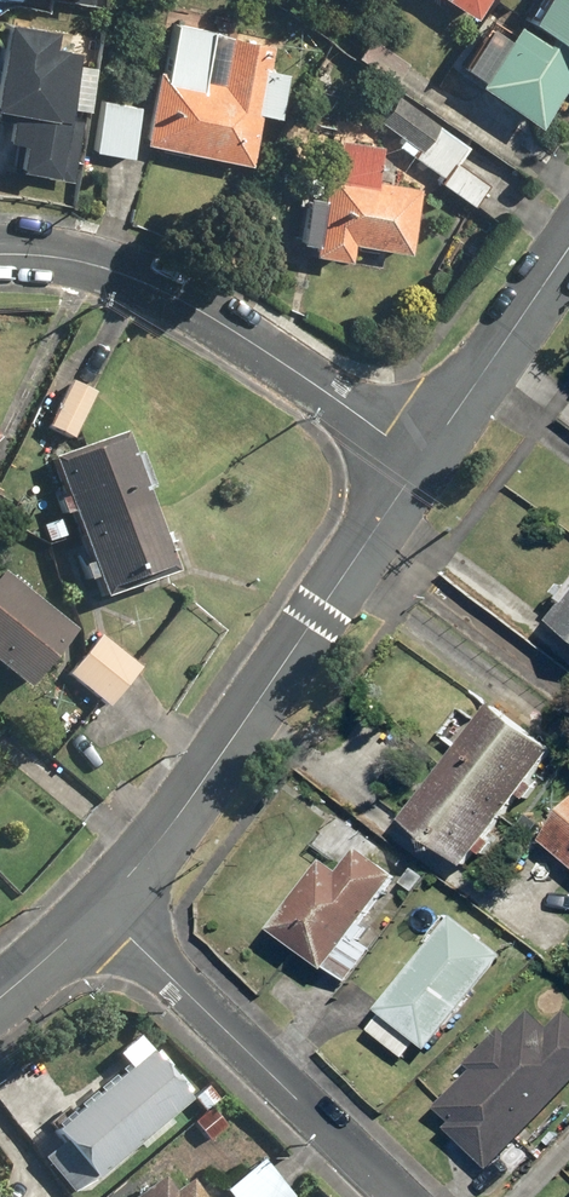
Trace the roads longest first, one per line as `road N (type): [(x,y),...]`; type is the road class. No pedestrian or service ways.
road 1 (residential): [(424,463),(166,837),(99,908)]
road 2 (residential): [(424,463),(304,373),(164,286),(94,261),(0,252)]
road 3 (residential): [(399,1196),(99,908)]
road 4 (residential): [(568,250),(424,463)]
road 5 (residential): [(99,908),(0,997)]

